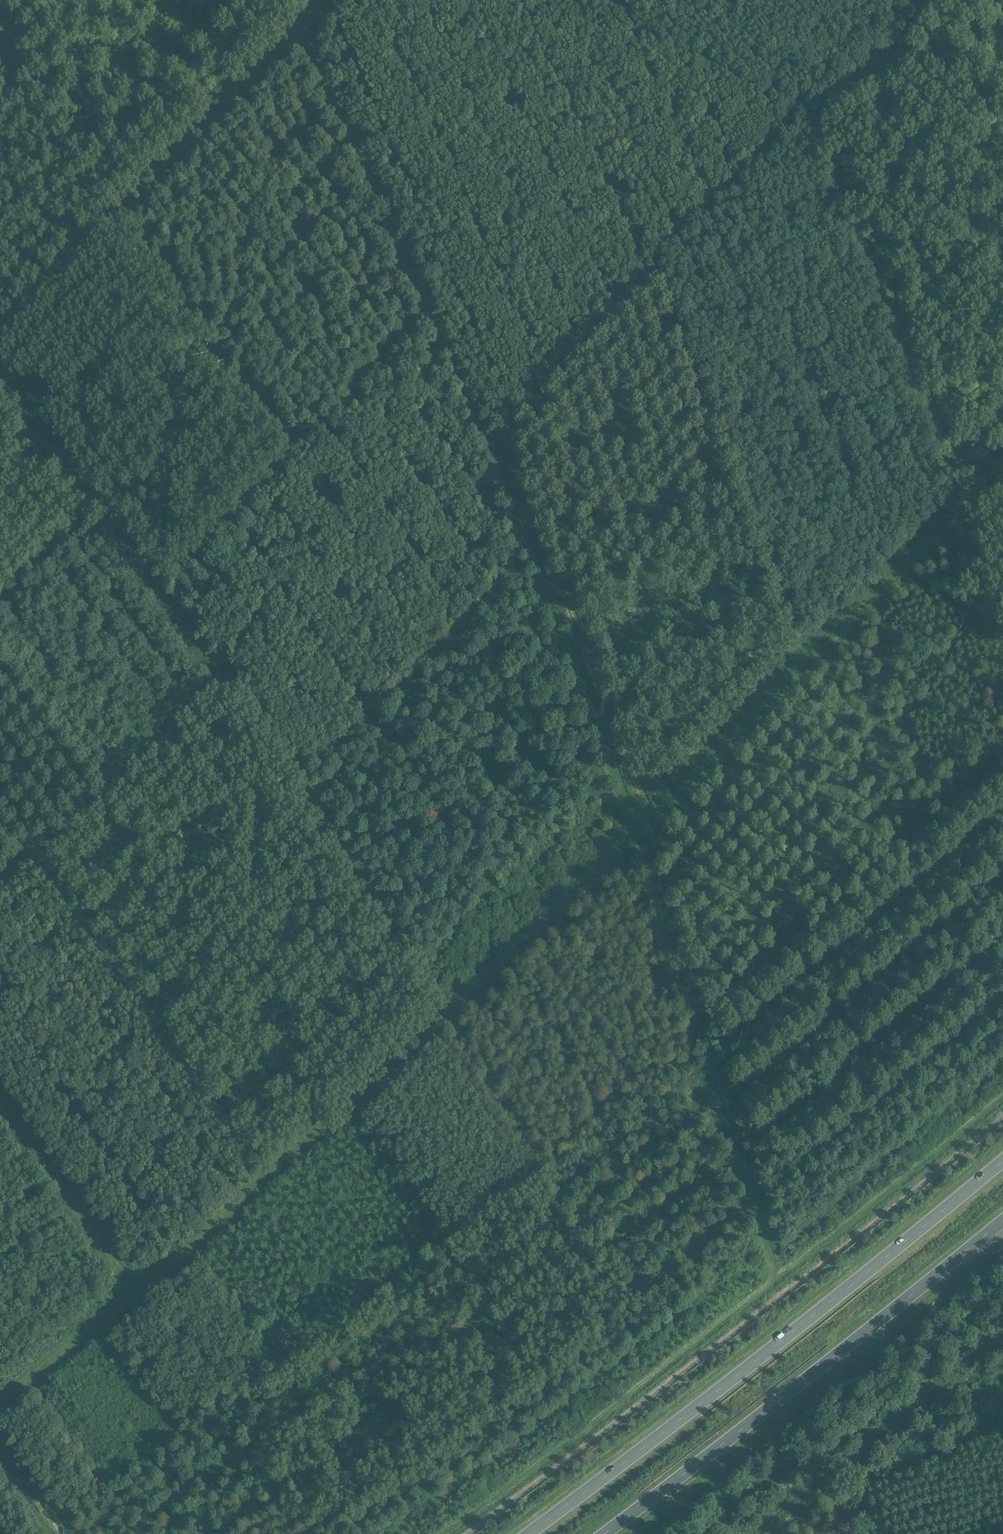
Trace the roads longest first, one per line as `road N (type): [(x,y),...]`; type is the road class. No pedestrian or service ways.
road 1 (track): [(0,1403),(418,1040),(1002,456)]
road 2 (trunk): [(1002,1160),(530,1533)]
road 3 (trunk): [(607,1533),(1002,1221)]
road 4 (track): [(337,0),(0,340)]
road 5 (track): [(133,1291),(0,1097)]

